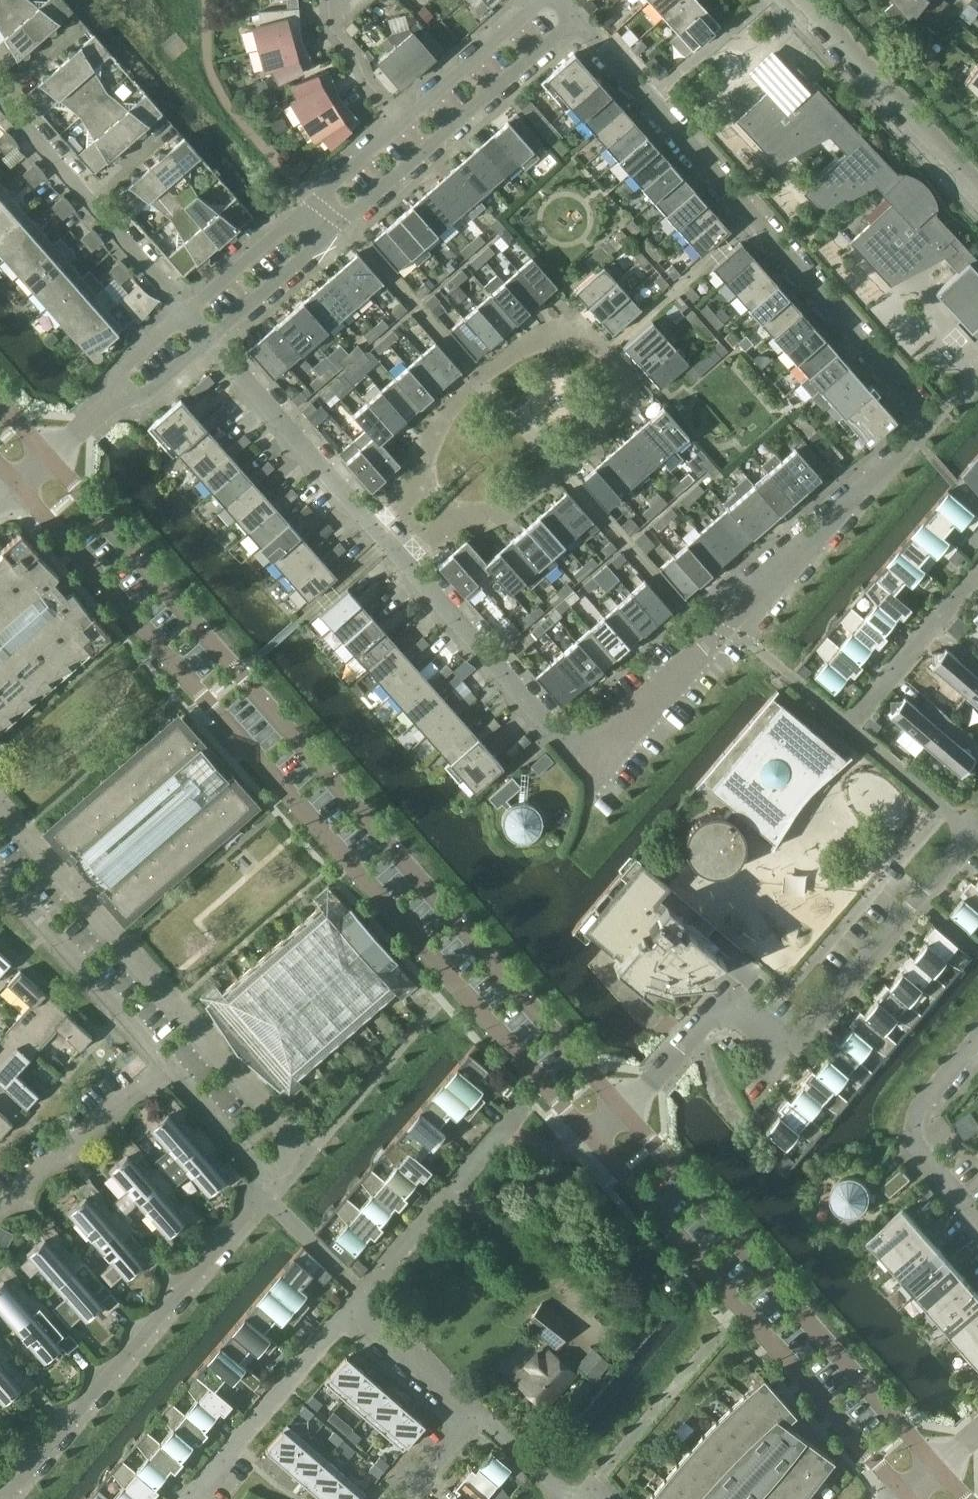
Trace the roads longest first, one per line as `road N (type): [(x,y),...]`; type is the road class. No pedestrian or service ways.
road 1 (residential): [(208,338),(575,752),(593,751),(935,422),(579,17)]
road 2 (tertiary): [(623,1108),(49,454)]
road 3 (tertiary): [(15,485),(588,1137)]
road 4 (residential): [(208,338),(579,17)]
road 5 (tertiary): [(588,1137),(905,1495)]
road 6 (tertiary): [(939,1466),(623,1108)]
road 7 (residential): [(292,1176),(287,1137),(0,809)]
road 8 (residential): [(5,1498),(292,1176)]
road 9 (residential): [(975,829),(849,727),(977,575)]
road 10 (residential): [(790,1048),(975,829)]
road 11 (residential): [(403,123),(187,311)]
road 12 (residential): [(182,1498),(363,1293)]
road 13 (residential): [(0,872),(166,1062)]
road 14 (residential): [(977,184),(806,0)]
road 15 (residential): [(0,1213),(166,1062)]
road 16 (residential): [(977,1036),(919,1105),(913,1126),(920,1146),(977,1215)]
road 17 (residential): [(363,1293),(503,1130)]
road 18 (residential): [(543,0),(403,123)]
road 19 (residential): [(166,1062),(255,1162),(292,1176)]
road 20 (residential): [(475,1415),(363,1293)]
road 21 (residential): [(187,311),(89,200)]
road 22 (residential): [(403,123),(330,27),(331,0)]
road 23 (residential): [(623,1108),(716,1006)]
road 24 (residential): [(89,200),(0,101)]
road 25 (residential): [(567,1498),(475,1415)]

